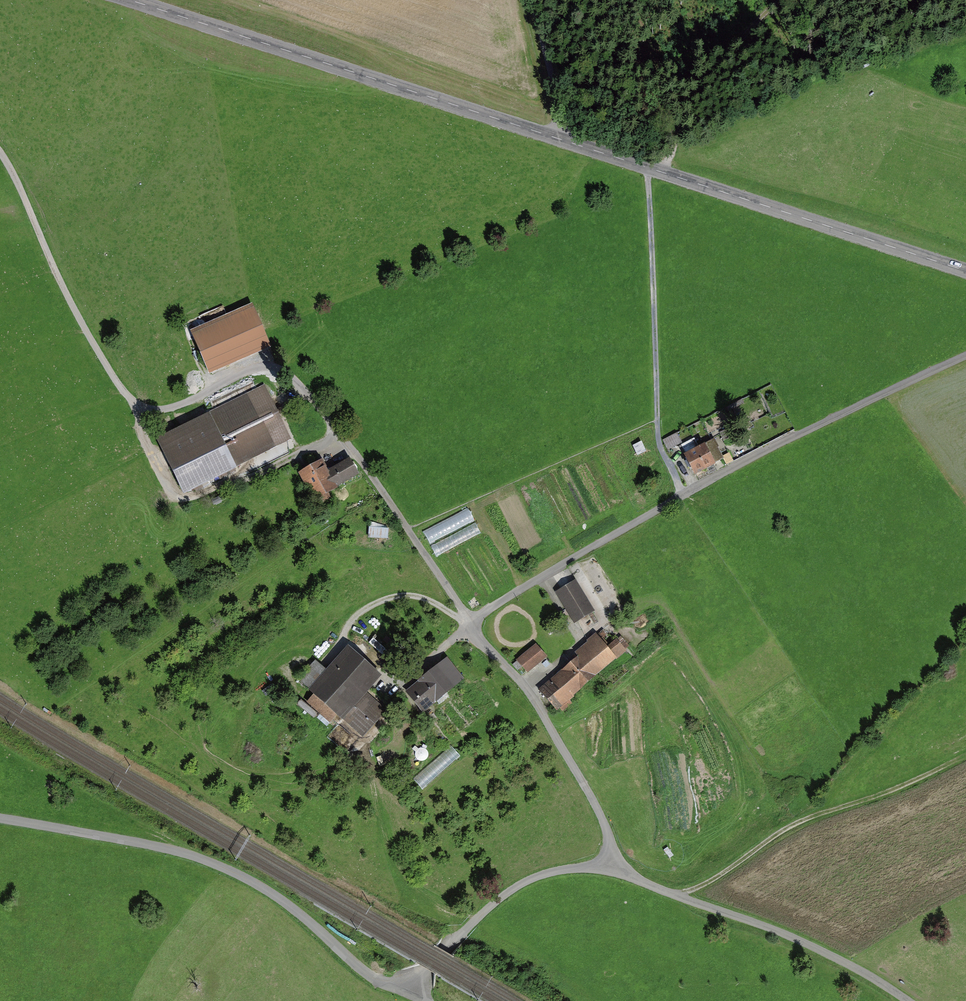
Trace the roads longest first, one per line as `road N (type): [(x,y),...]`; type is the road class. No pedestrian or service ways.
road 1 (tertiary): [(965,271),(127,0)]
road 2 (unclassified): [(471,621),(287,374),(250,370),(167,410),(129,399),(66,292),(0,154)]
road 3 (unclassified): [(471,621),(682,494),(965,358)]
road 4 (unclassified): [(409,987),(364,972),(285,902),(222,866),(0,818)]
road 5 (track): [(682,494),(656,444),(647,167)]
road 6 (unclassified): [(616,869),(777,931),(908,1000)]
road 7 (track): [(684,899),(792,826),(965,756)]
road 8 (unclassified): [(616,869),(605,828),(547,726),(471,621)]
road 9 (unclassified): [(428,969),(526,881),(564,869),(616,869)]
road 10 (track): [(556,138),(559,93),(534,0)]

